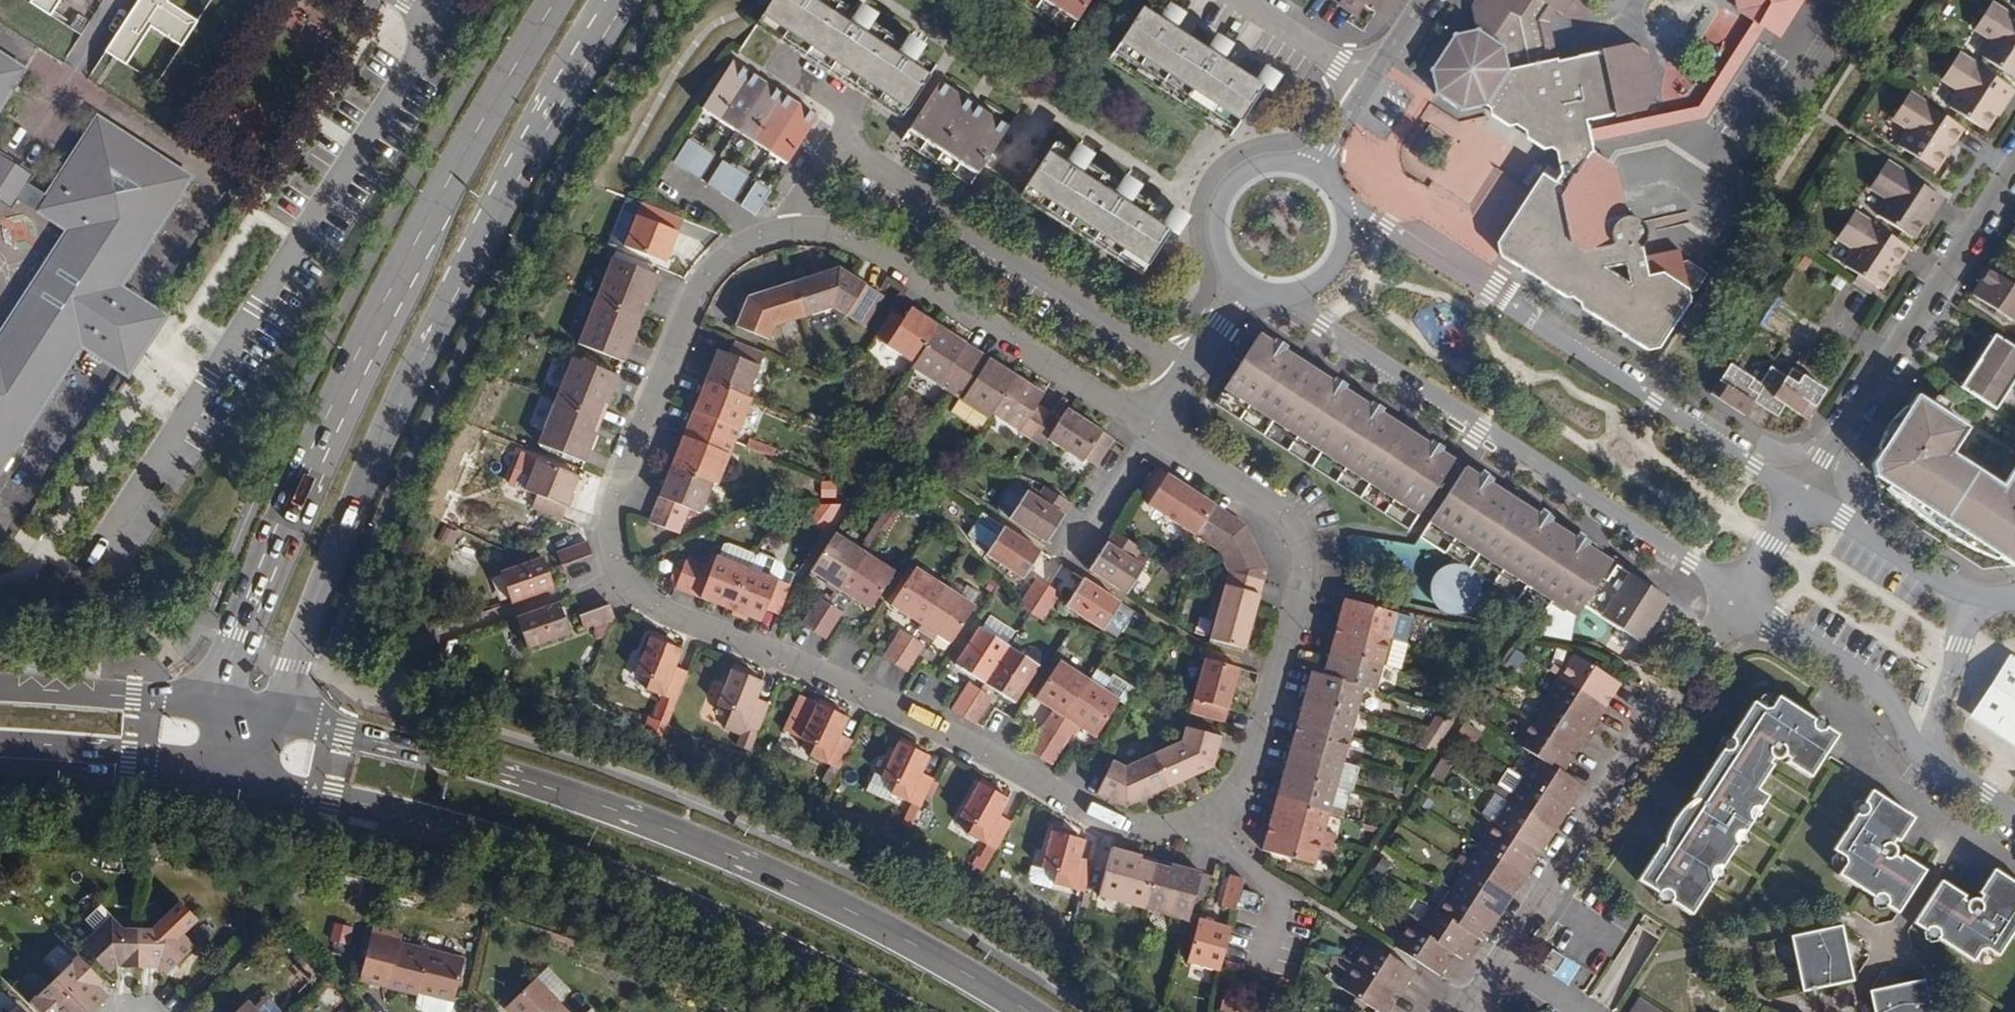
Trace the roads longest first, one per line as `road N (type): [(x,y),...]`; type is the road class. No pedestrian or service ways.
road 1 (residential): [(791,222),(733,248),(690,294),(608,520),(625,574),(655,618),(816,673),(1097,824),(1159,838),(1225,802)]
road 2 (secondary): [(1021,1011),(862,921),(693,842),(518,781),(270,721)]
road 3 (secondary): [(270,721),(407,401),(630,0)]
road 4 (secondary): [(554,0),(446,188),(205,710)]
road 5 (secondary): [(220,778),(305,792),(508,845),(770,947),(893,1011)]
road 6 (residential): [(1293,294),(1322,324),(1523,466),(1739,596)]
road 7 (residential): [(1803,493),(1754,468),(1494,285),(1347,211)]
road 8 (residential): [(1474,1011),(1739,596)]
road 9 (residential): [(1225,802),(1244,788),(1306,586),(1298,524),(1259,487),(1154,418)]
road 10 (residential): [(1154,418),(852,238),(791,222)]
road 11 (residential): [(2014,162),(1803,493)]
road 12 (residential): [(1739,596),(1884,691),(1924,760),(2014,816)]
road 13 (residential): [(791,222),(848,134),(845,111),(736,41)]
road 14 (residential): [(2014,600),(1944,585),(1803,493)]
road 15 (secondary): [(0,761),(131,763),(220,778)]
road 16 (residential): [(1315,169),(1275,160),(1238,176),(1224,191),(1214,230),(1218,251),(1245,284)]
road 17 (secondary): [(205,710),(0,689)]
road 18 (residential): [(1225,802),(1274,916),(1256,978)]
road 19 (residential): [(1245,284),(1154,418)]
road 20 (residential): [(1368,85),(1239,0)]
road 21 (residential): [(1080,545),(1154,418)]
road 22 (residential): [(1739,596),(1803,493)]

